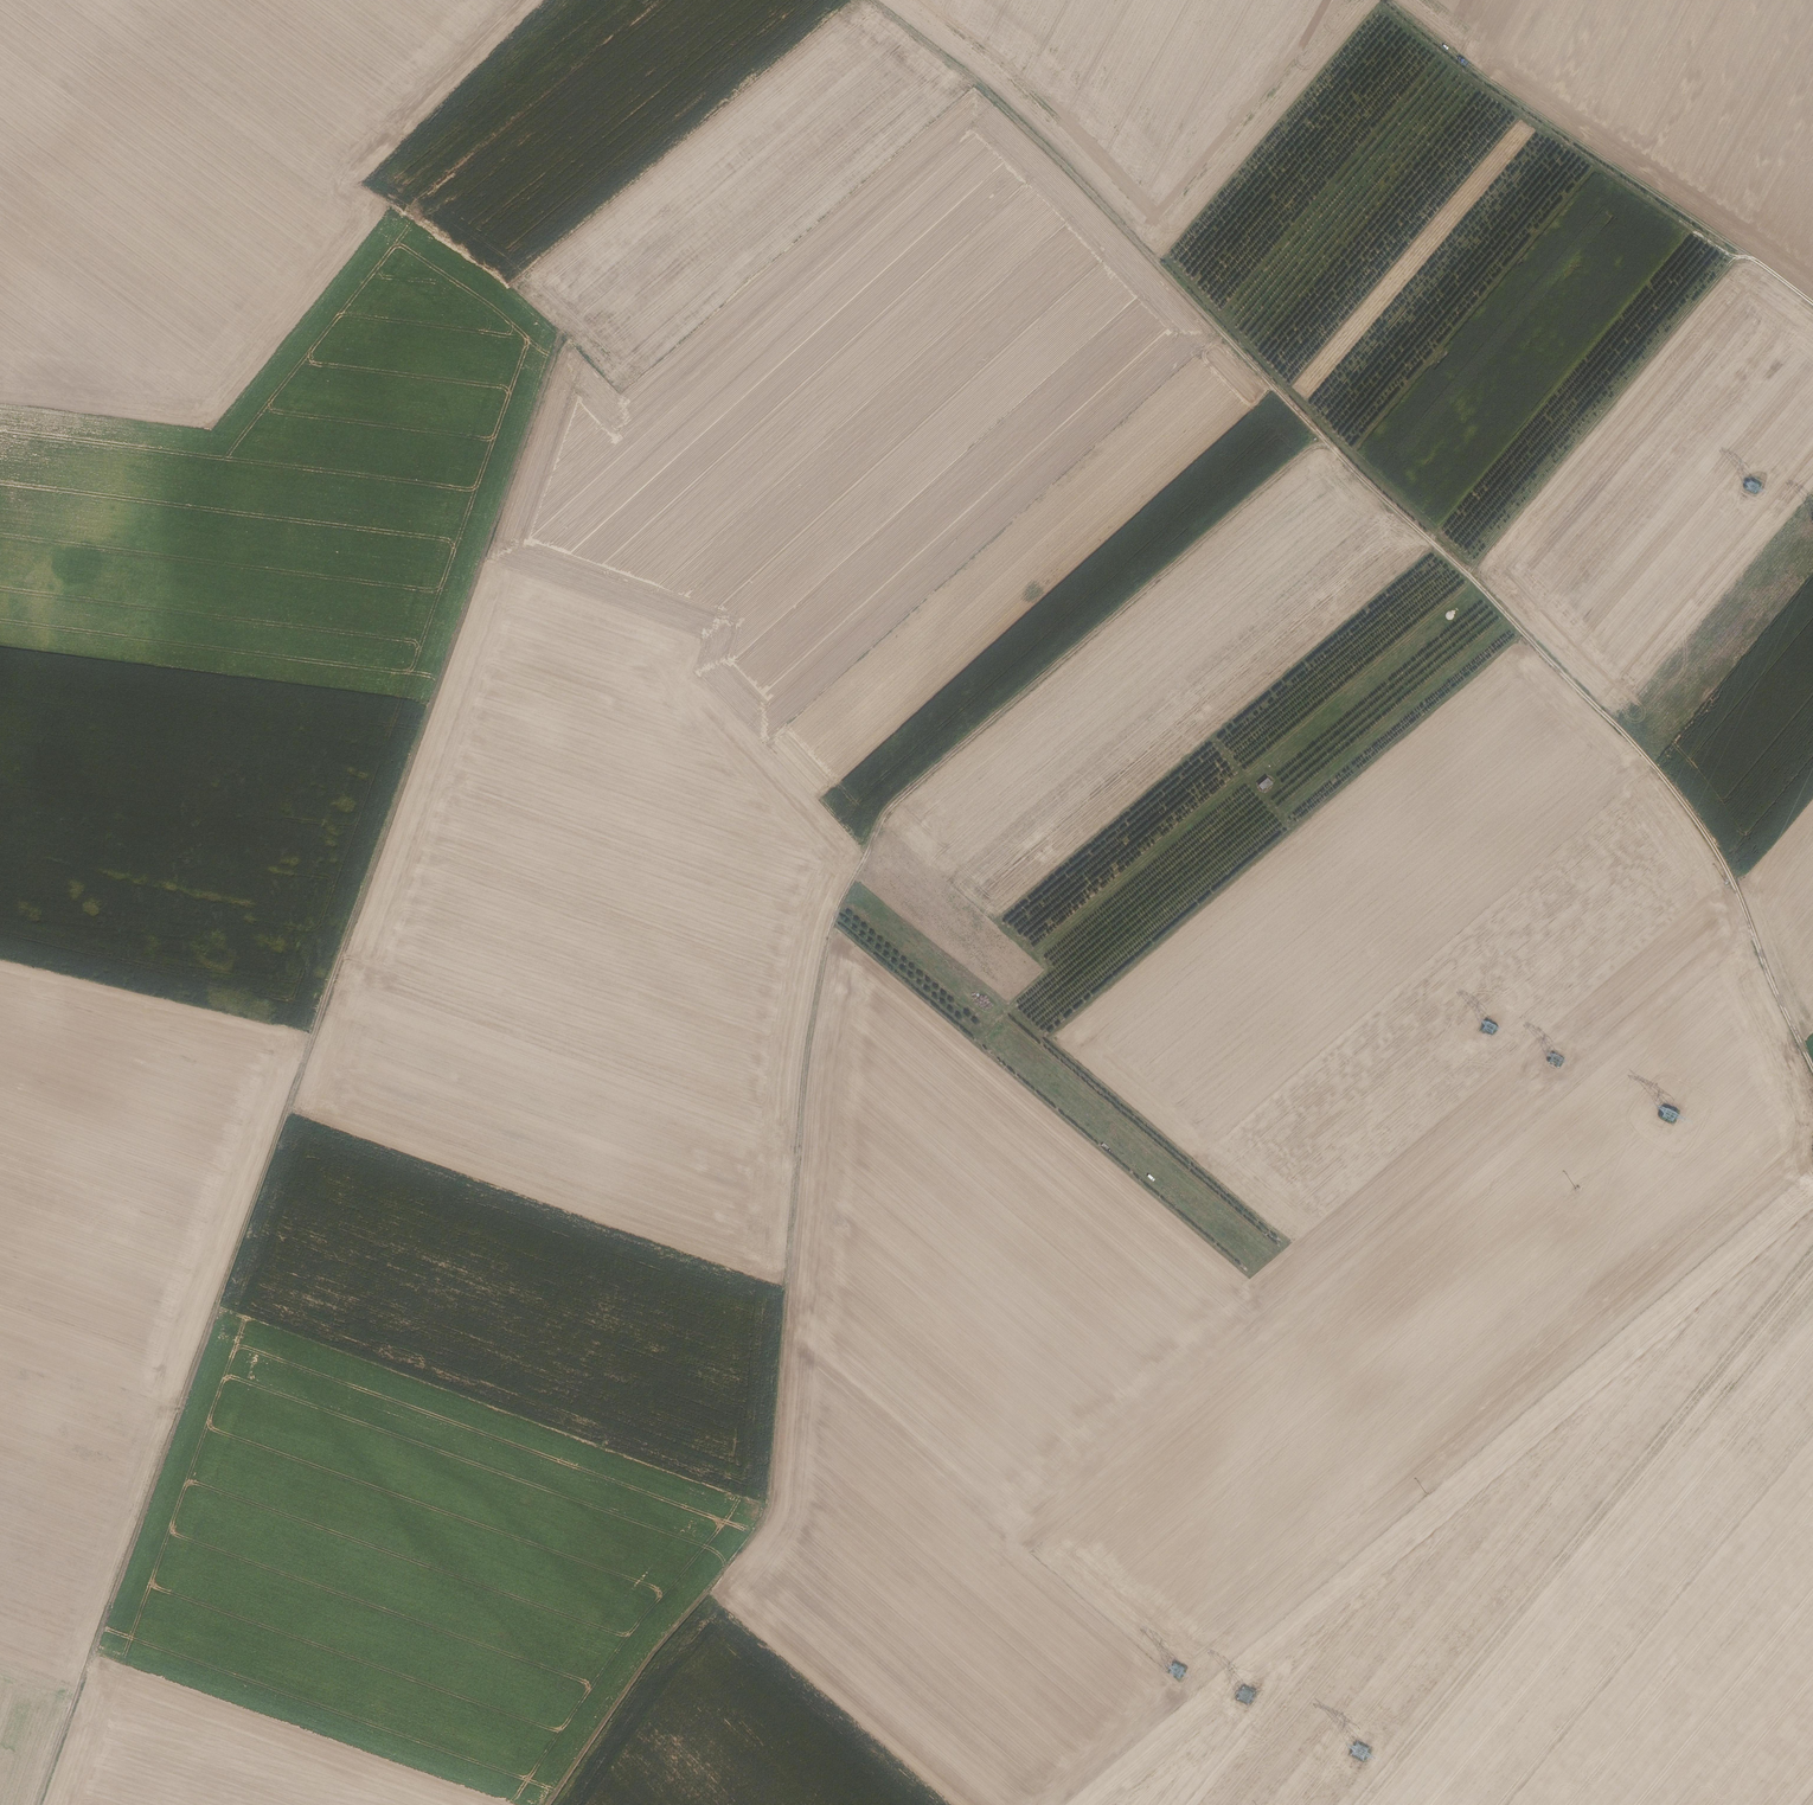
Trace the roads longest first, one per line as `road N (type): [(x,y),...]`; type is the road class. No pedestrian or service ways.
road 1 (track): [(44,1804),(569,342)]
road 2 (track): [(1321,435),(881,818),(832,941),(810,1045),(773,1498),(757,1541),(623,1696)]
road 3 (track): [(853,0),(955,71),(1051,159),(1633,744),(1726,869),(1812,1078)]
road 4 (track): [(548,1804),(623,1696)]

